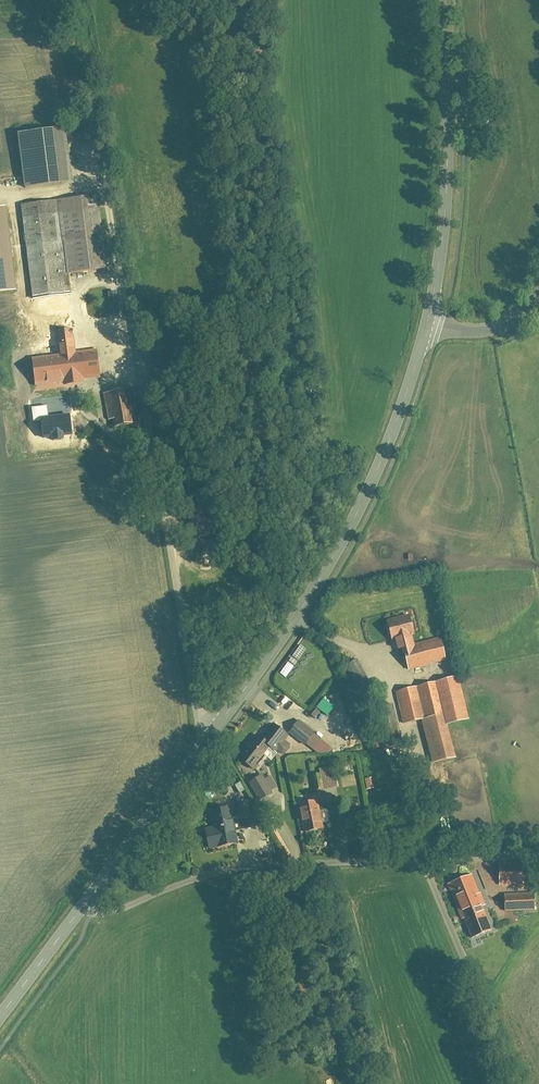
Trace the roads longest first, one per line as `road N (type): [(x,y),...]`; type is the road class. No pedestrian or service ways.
road 1 (tertiary): [(87,903),(322,579),(374,481),(428,327)]
road 2 (residential): [(87,903),(116,913),(208,875),(269,862),(419,862),(432,878),(518,1083)]
road 3 (tertiary): [(428,327),(448,165),(442,0)]
road 4 (tertiary): [(0,1020),(87,903)]
road 5 (residential): [(428,327),(492,332),(538,296)]
road 6 (track): [(538,855),(419,862)]

